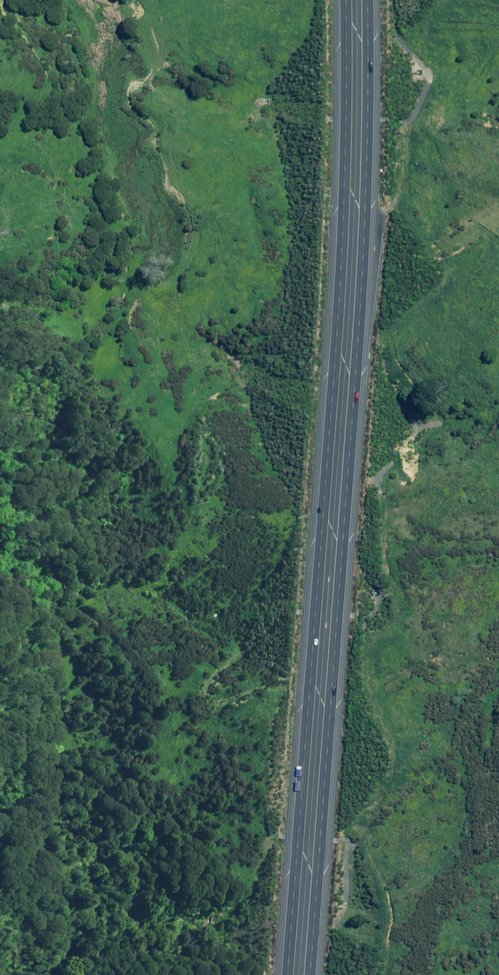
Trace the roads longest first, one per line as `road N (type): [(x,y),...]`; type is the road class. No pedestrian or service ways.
road 1 (motorway): [(283,974),(331,341),(343,115),(338,0)]
road 2 (motorway): [(366,0),(363,259),(310,974)]

